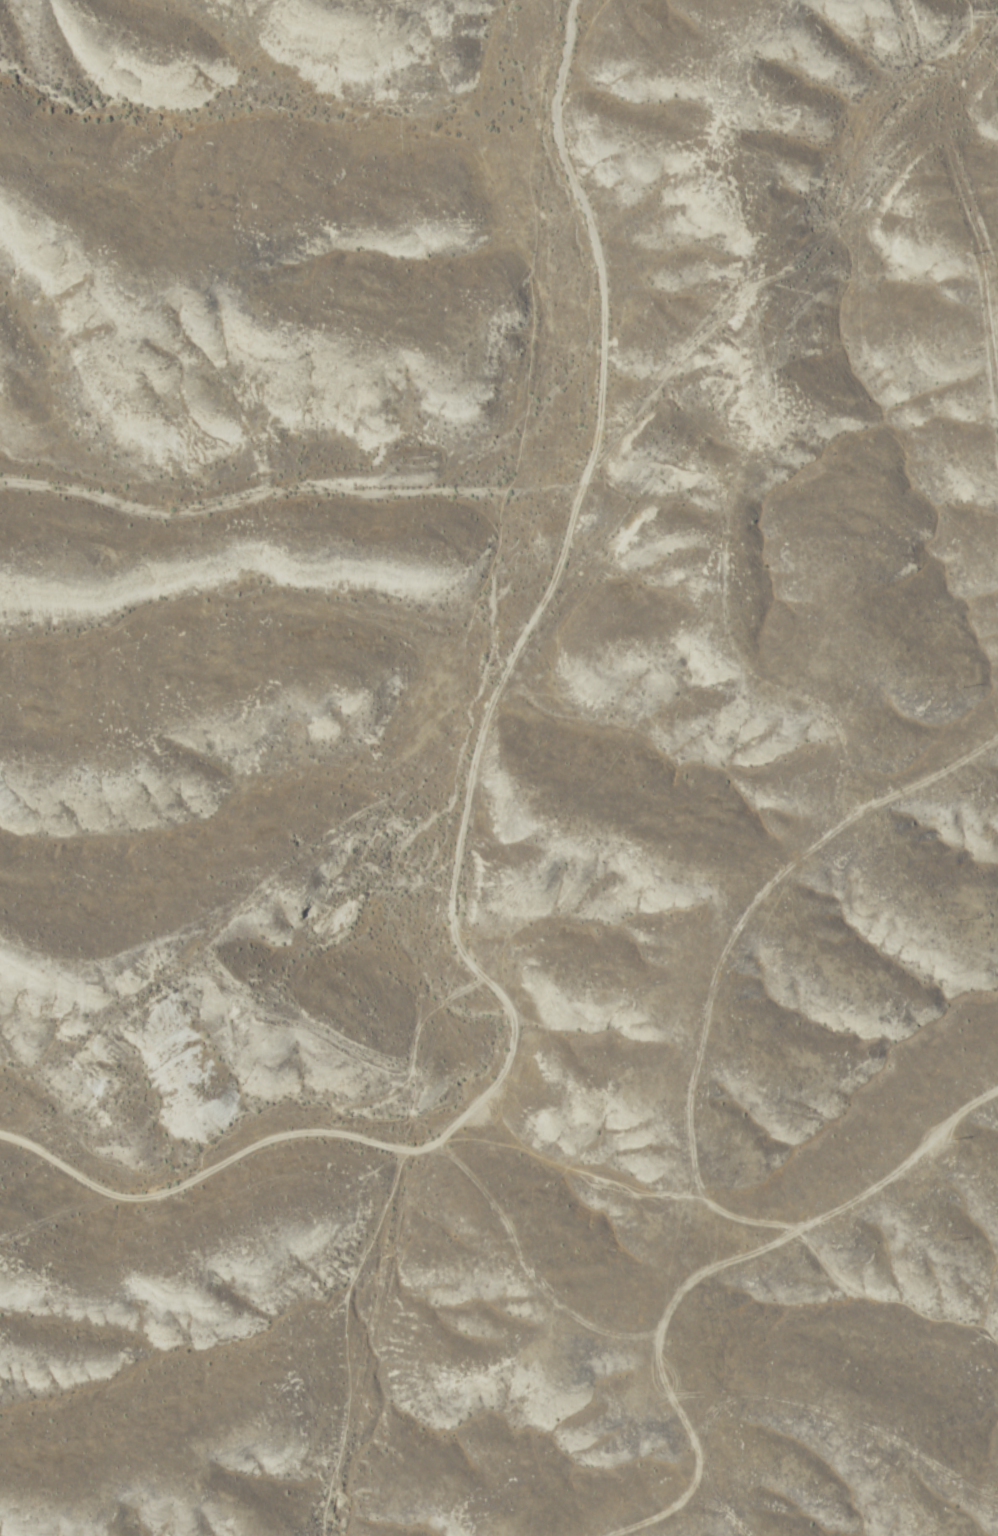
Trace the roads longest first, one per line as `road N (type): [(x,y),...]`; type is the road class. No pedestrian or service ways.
road 1 (track): [(567,450),(588,120),(629,0)]

